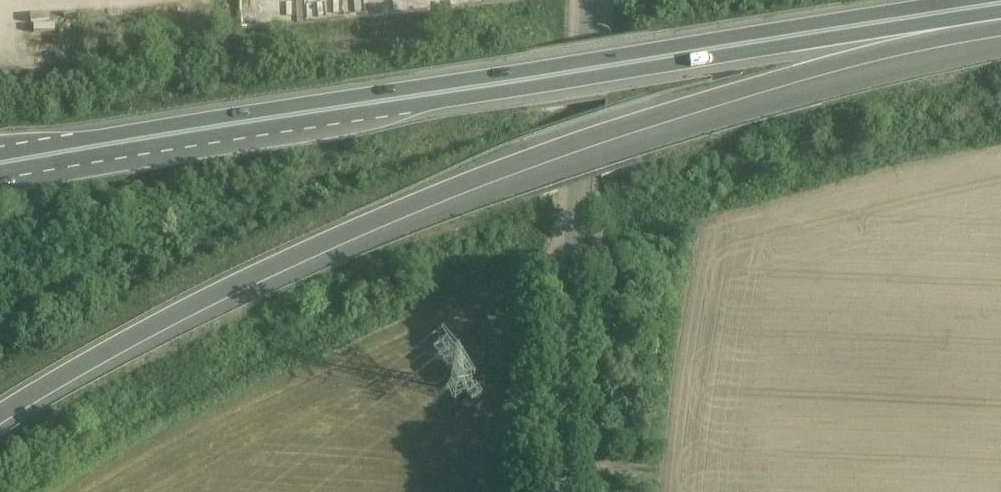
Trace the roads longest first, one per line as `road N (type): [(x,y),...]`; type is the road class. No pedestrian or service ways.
road 1 (trunk): [(0,415),(150,329),(433,196),(680,106),(1000,14)]
road 2 (trunk): [(1000,9),(0,164)]
road 3 (unclassified): [(558,491),(592,0)]

